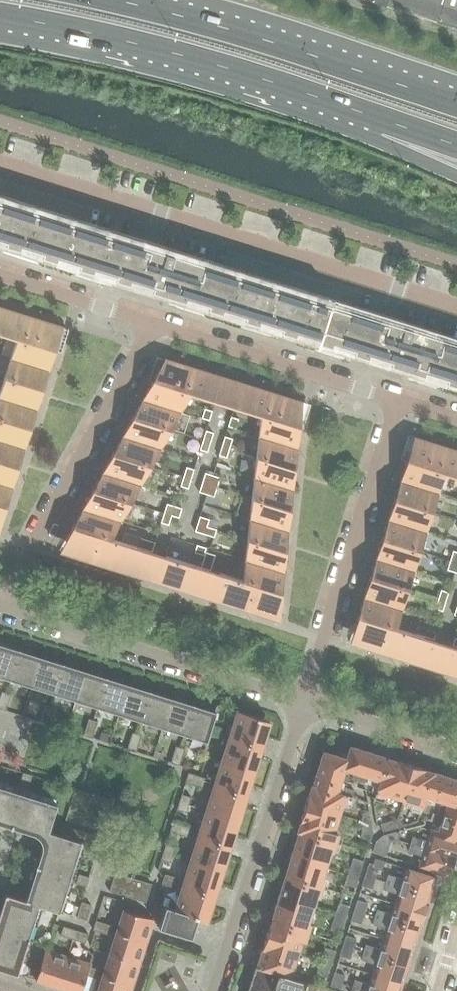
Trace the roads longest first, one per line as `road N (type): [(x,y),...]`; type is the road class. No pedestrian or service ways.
road 1 (residential): [(0,164),(456,310)]
road 2 (trunk): [(0,16),(180,54),(383,119)]
road 3 (trunk): [(456,104),(115,0)]
road 4 (residential): [(0,607),(151,324)]
road 5 (residential): [(0,607),(300,701)]
road 6 (residential): [(300,701),(395,403)]
road 7 (residential): [(211,990),(300,701)]
road 8 (residential): [(395,403),(151,324)]
road 9 (residential): [(300,701),(456,750)]
road 10 (residential): [(151,324),(0,277)]

